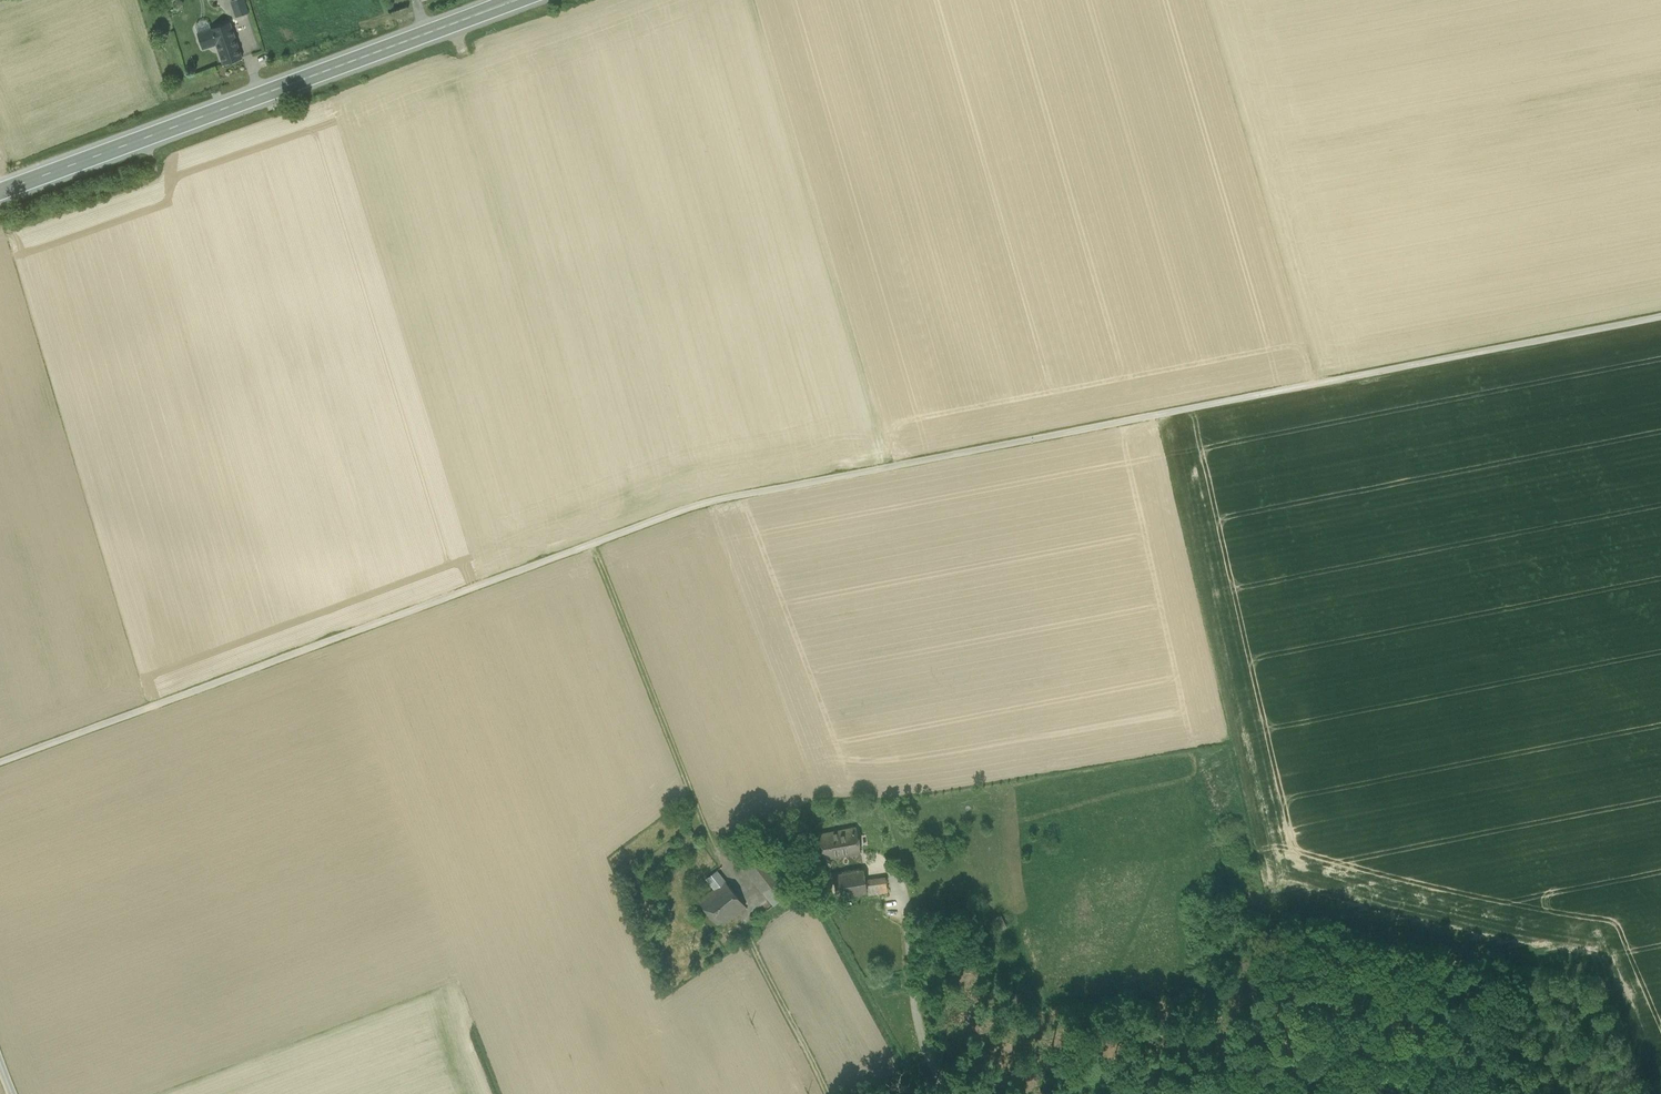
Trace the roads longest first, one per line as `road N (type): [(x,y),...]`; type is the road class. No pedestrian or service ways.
road 1 (track): [(0,761),(699,504),(1660,316)]
road 2 (secondary): [(0,191),(514,0)]
road 3 (track): [(721,852),(590,544)]
road 4 (track): [(940,1093),(925,1053),(905,894),(891,863),(873,859)]
road 5 (track): [(828,1093),(738,929),(755,910)]

